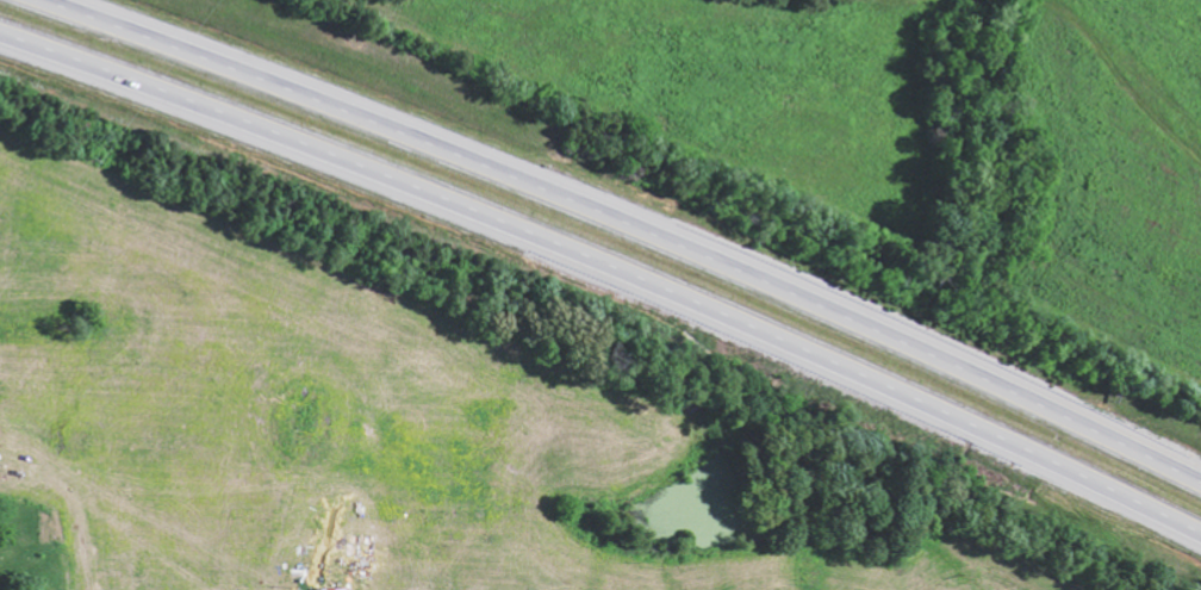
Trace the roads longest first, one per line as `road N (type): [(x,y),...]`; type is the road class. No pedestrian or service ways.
road 1 (motorway): [(0,32),(661,286),(1200,534)]
road 2 (motorway): [(1200,480),(556,192),(46,0)]

